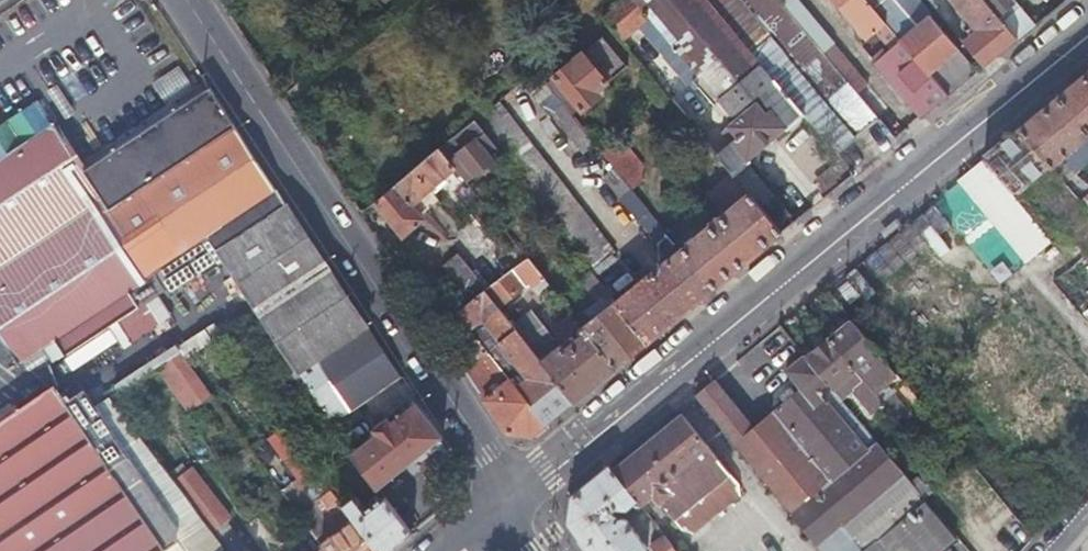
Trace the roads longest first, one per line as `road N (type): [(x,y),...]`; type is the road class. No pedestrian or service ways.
road 1 (tertiary): [(508,504),(1087,36)]
road 2 (tertiary): [(508,504),(491,453),(181,0)]

